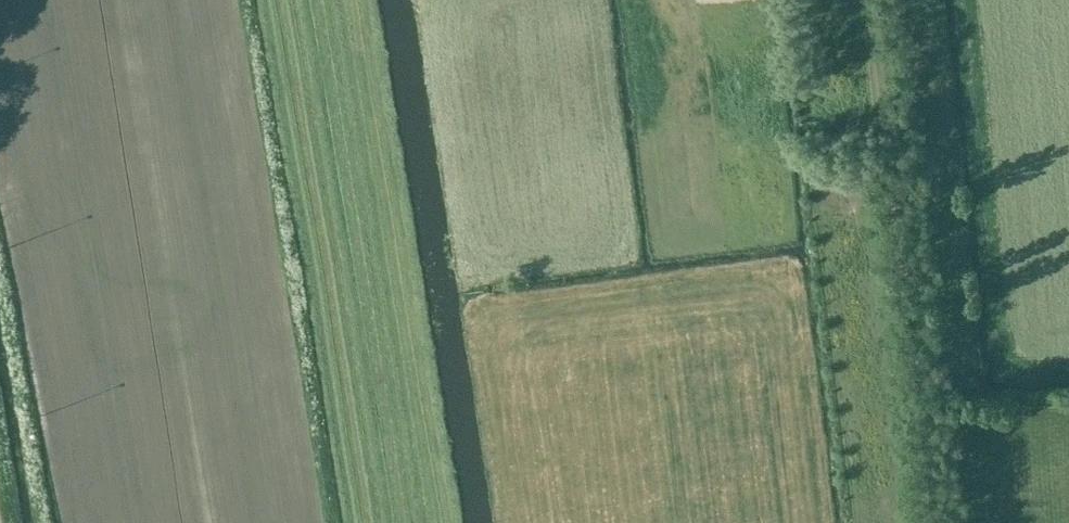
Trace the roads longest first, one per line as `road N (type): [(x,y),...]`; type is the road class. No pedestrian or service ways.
road 1 (track): [(869,0),(921,522)]

